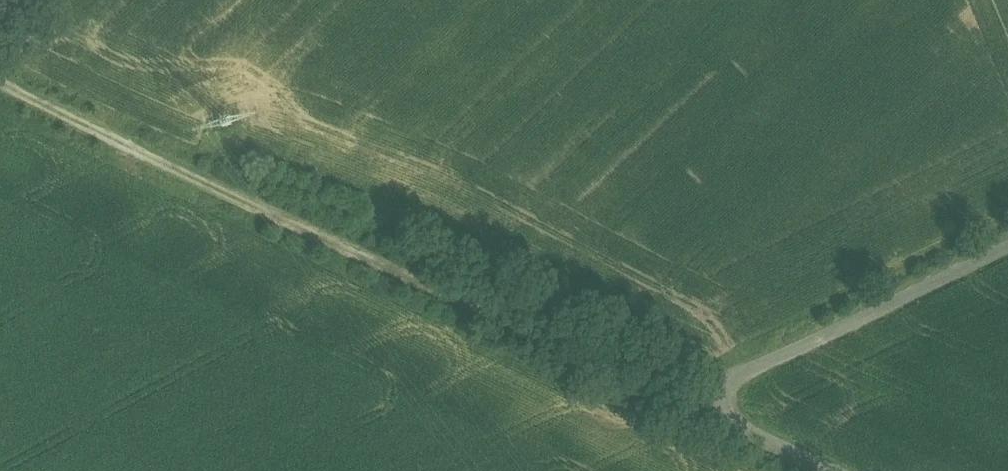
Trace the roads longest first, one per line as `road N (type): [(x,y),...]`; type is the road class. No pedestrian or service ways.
road 1 (track): [(0,87),(435,295),(622,410),(754,470)]
road 2 (track): [(622,410),(1007,224)]

